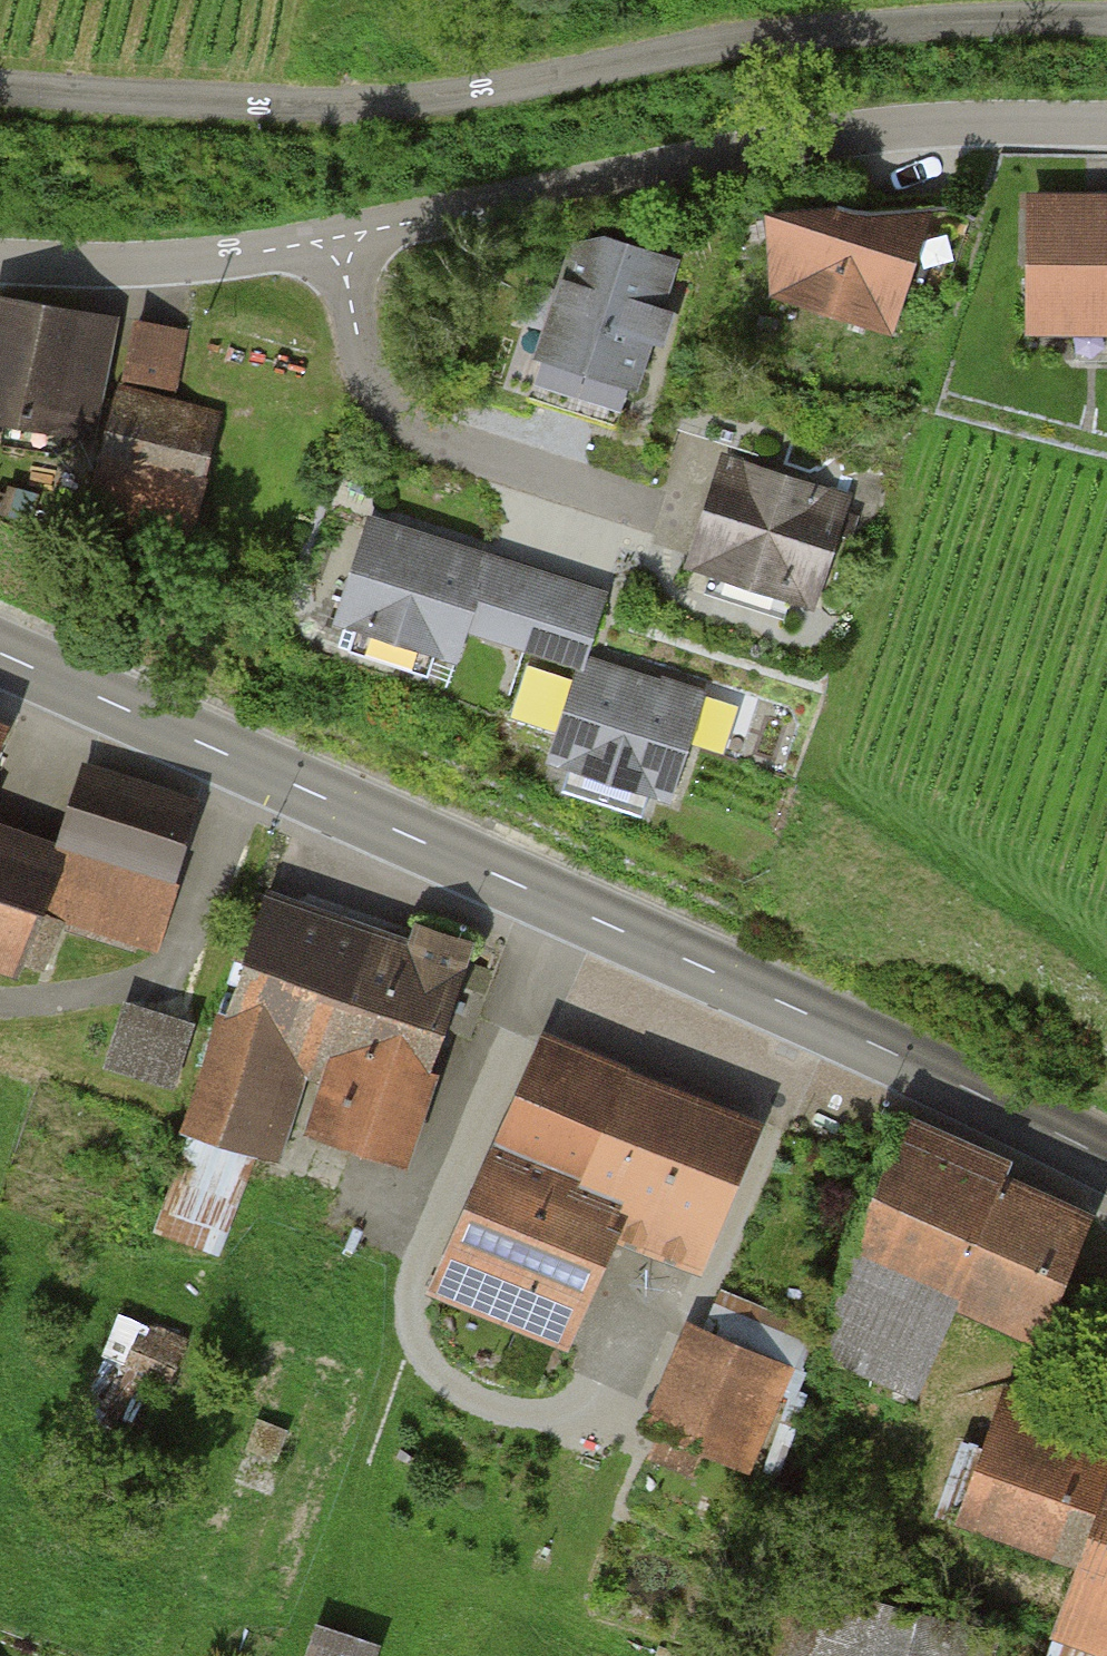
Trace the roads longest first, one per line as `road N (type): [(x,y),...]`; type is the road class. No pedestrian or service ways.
road 1 (primary): [(0,657),(1091,1158)]
road 2 (residential): [(1106,15),(794,27),(452,96),(242,103),(0,85)]
road 3 (residential): [(1106,128),(884,133),(426,221),(337,255)]
road 4 (residential): [(337,255),(369,377),(401,414),(443,441),(655,511)]
road 5 (residential): [(337,255),(0,263)]

